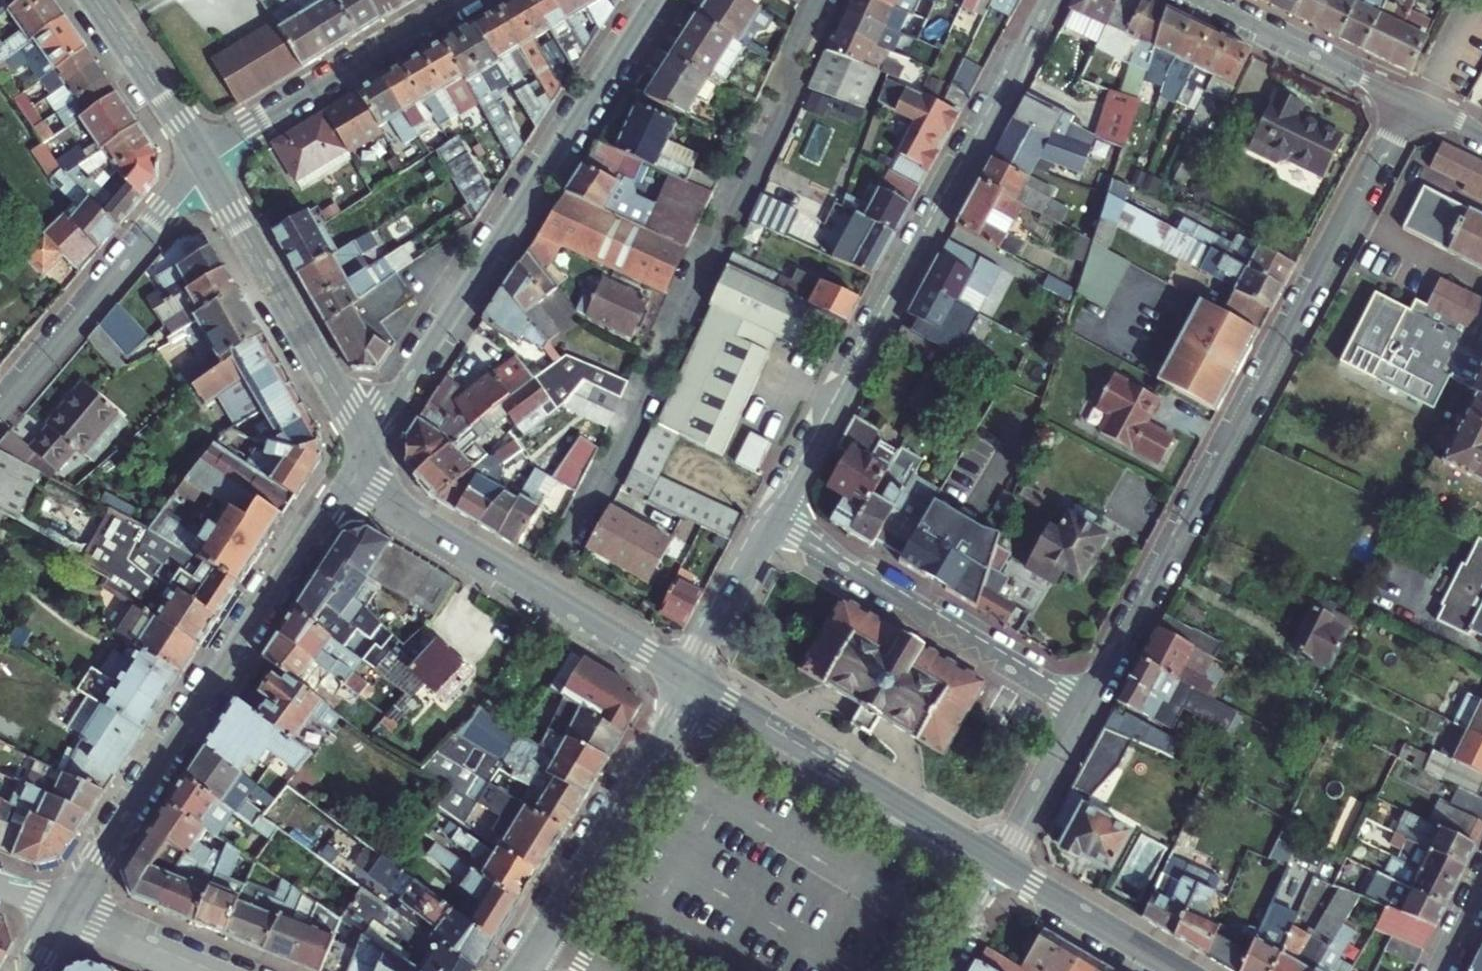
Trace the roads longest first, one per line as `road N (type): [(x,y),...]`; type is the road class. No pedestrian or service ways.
road 1 (residential): [(1083,705),(1407,99)]
road 2 (residential): [(832,0),(633,407),(533,589)]
road 3 (residential): [(772,526),(1008,92),(1049,0)]
road 4 (secondary): [(365,445),(66,909)]
road 5 (tertiary): [(653,0),(365,445)]
road 6 (residential): [(772,526),(1083,705)]
road 7 (primary): [(1000,863),(693,683)]
road 8 (primary): [(365,445),(204,164)]
road 9 (residential): [(204,164),(0,410)]
road 10 (residential): [(462,0),(250,127),(204,164)]
road 11 (secondary): [(542,940),(602,851),(693,683)]
road 12 (primary): [(533,589),(392,501),(365,445)]
road 13 (residential): [(1204,0),(1407,99)]
road 14 (primary): [(1180,970),(1000,863)]
road 15 (primary): [(204,164),(96,0)]
road 16 (primary): [(693,683),(533,589)]
road 17 (residential): [(1000,863),(1083,705)]
road 18 (residential): [(693,683),(772,526)]
road 19 (residential): [(66,909),(217,970)]
road 20 (residential): [(1000,863),(941,970)]

